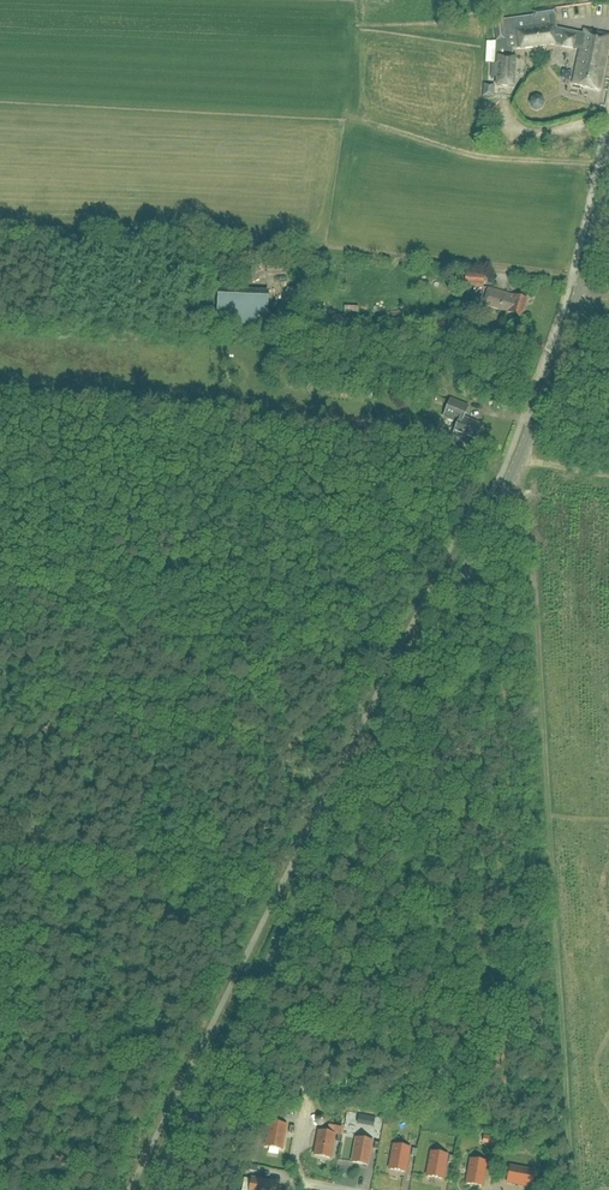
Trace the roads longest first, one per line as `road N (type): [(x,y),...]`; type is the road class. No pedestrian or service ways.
road 1 (tertiary): [(156,1189),(518,462),(577,302),(608,162)]
road 2 (track): [(569,1189),(520,495),(507,485)]

